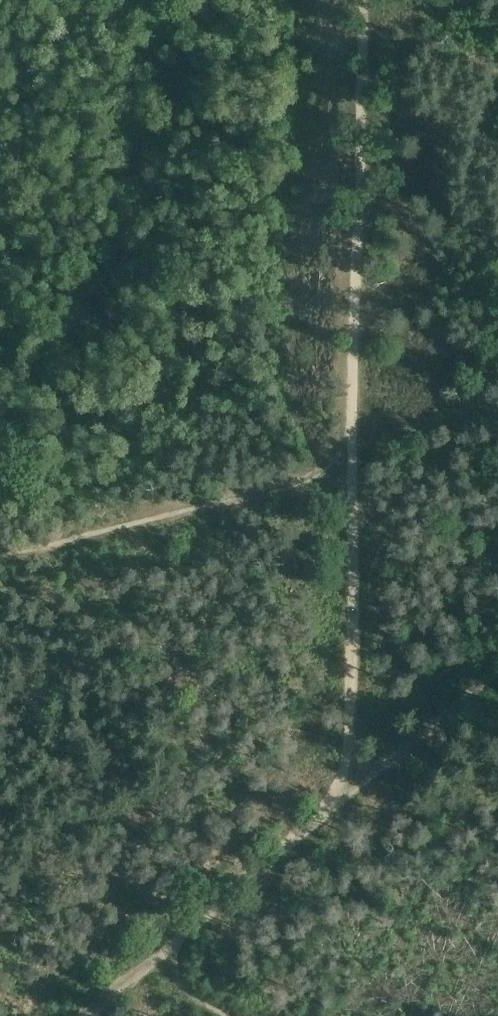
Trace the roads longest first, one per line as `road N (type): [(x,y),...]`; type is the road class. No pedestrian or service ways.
road 1 (track): [(344,798),(365,0)]
road 2 (track): [(0,557),(308,478),(356,450)]
road 3 (track): [(172,944),(344,798)]
road 4 (track): [(344,798),(497,670)]

